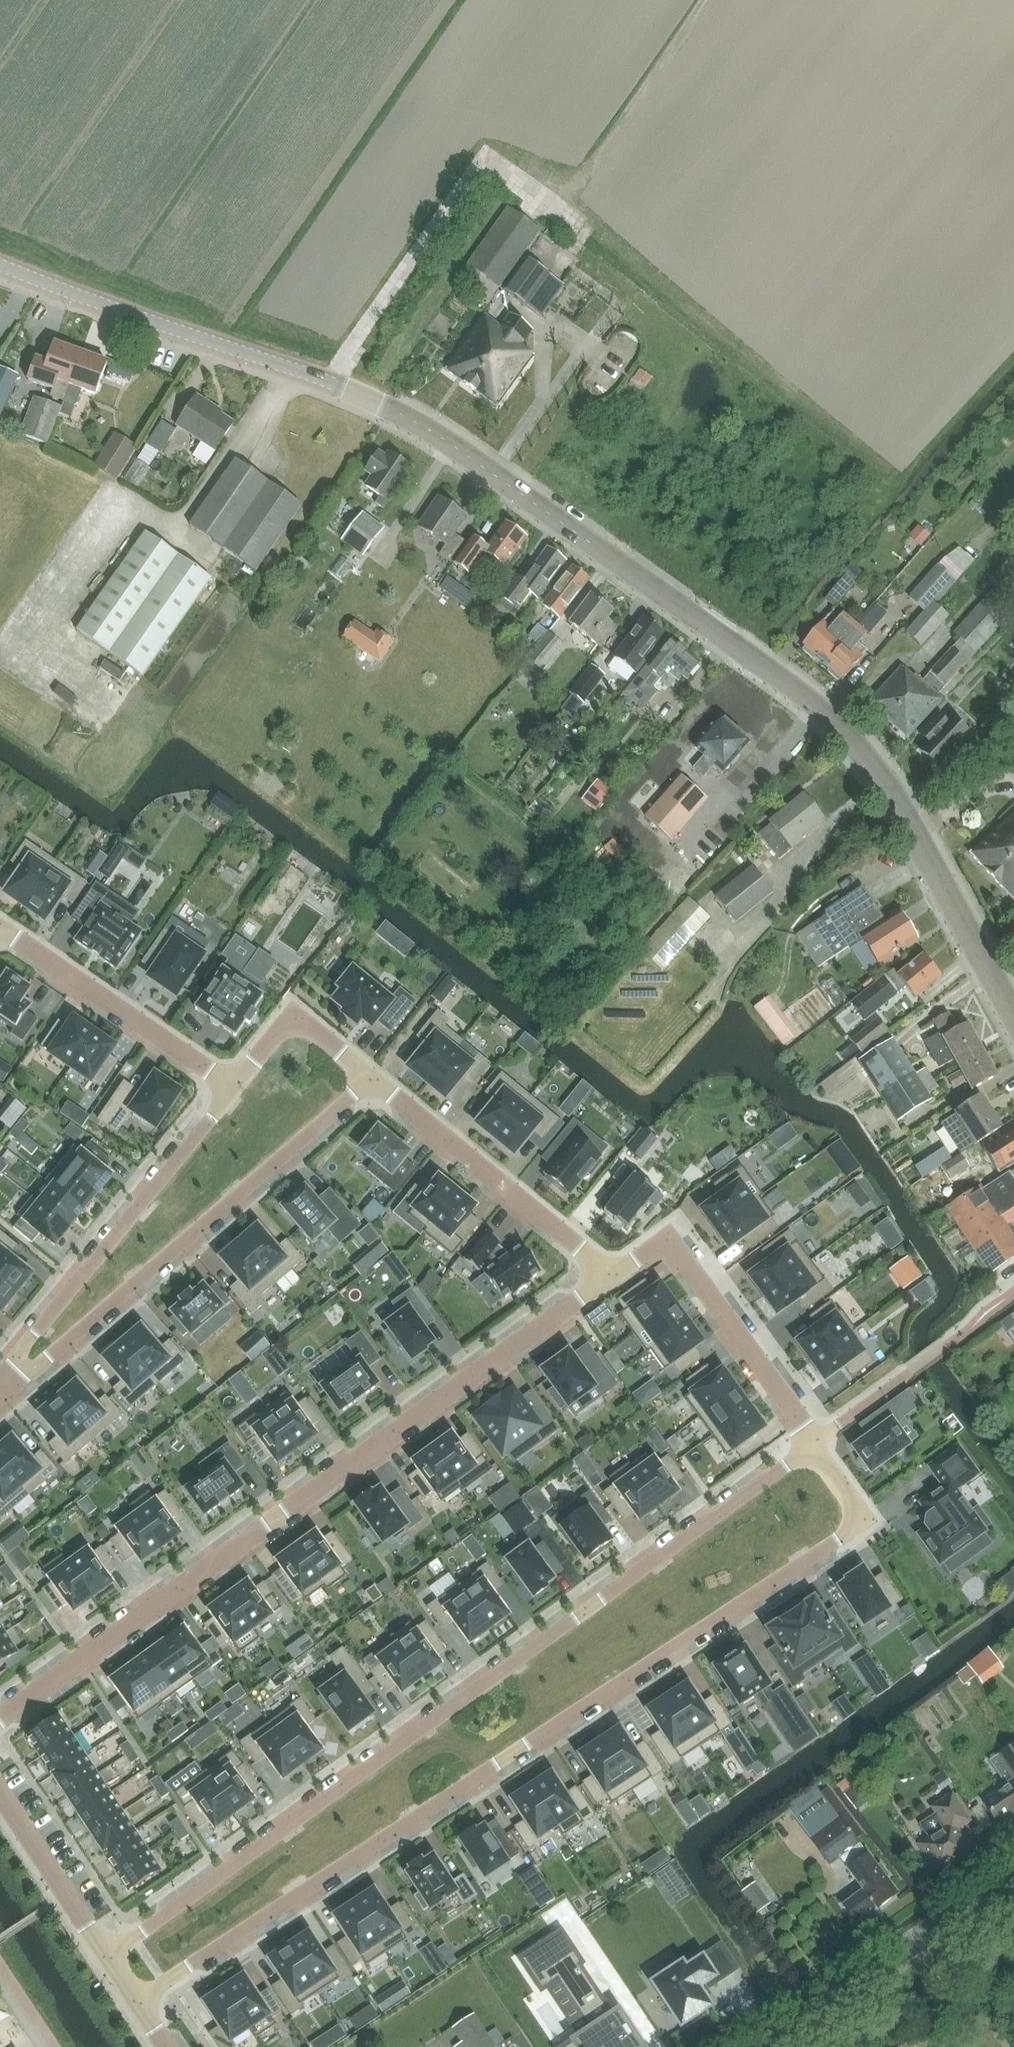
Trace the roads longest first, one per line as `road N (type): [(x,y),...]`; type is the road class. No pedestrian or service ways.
road 1 (tertiary): [(1013,1013),(912,823),(866,756),(788,685),(480,463),(386,410),(0,264)]
road 2 (residential): [(143,2006),(872,1523),(815,1443)]
road 3 (residential): [(815,1443),(105,1950)]
road 4 (residential): [(609,1275),(0,1721)]
road 5 (track): [(708,0),(556,211),(495,167),(477,167),(332,383)]
road 6 (residential): [(0,1394),(372,1077)]
road 7 (residential): [(236,1087),(21,1350),(0,1389)]
road 8 (residential): [(815,1443),(670,1238),(609,1275)]
road 9 (residential): [(609,1275),(372,1077)]
road 10 (residential): [(236,1087),(0,928)]
road 11 (tertiary): [(779,2046),(1013,1888)]
road 12 (residential): [(105,1950),(0,1789)]
road 13 (residential): [(372,1077),(294,1015),(236,1087)]

